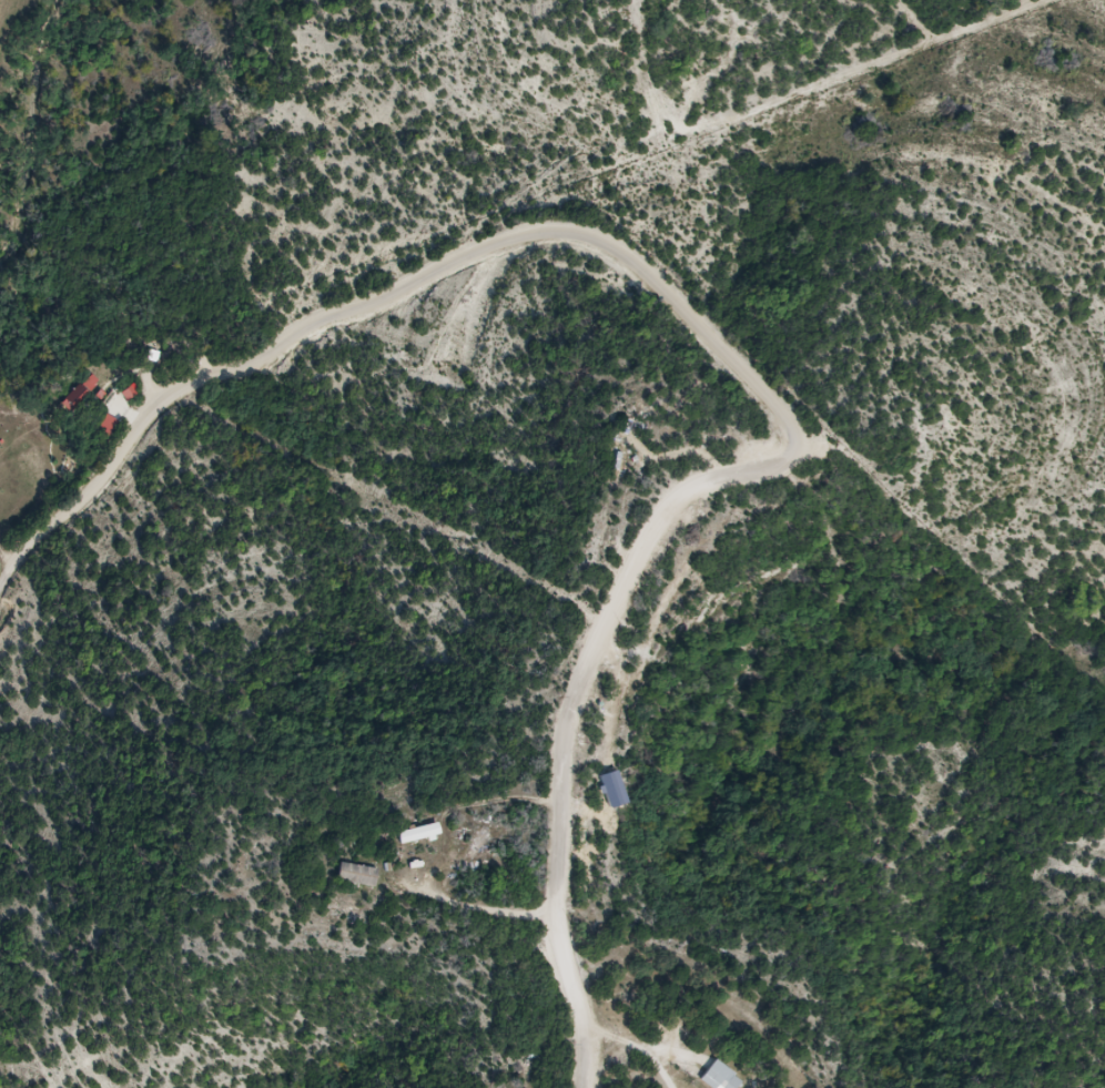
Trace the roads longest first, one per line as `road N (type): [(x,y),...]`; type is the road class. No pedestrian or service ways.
road 1 (residential): [(583,1087),(589,1025),(566,919),(566,809),(580,671),(663,507),(702,476),(790,444),(792,414),(731,343),(630,251),(569,224),(479,236),(413,285),(236,346),(128,438),(39,532),(0,601)]

